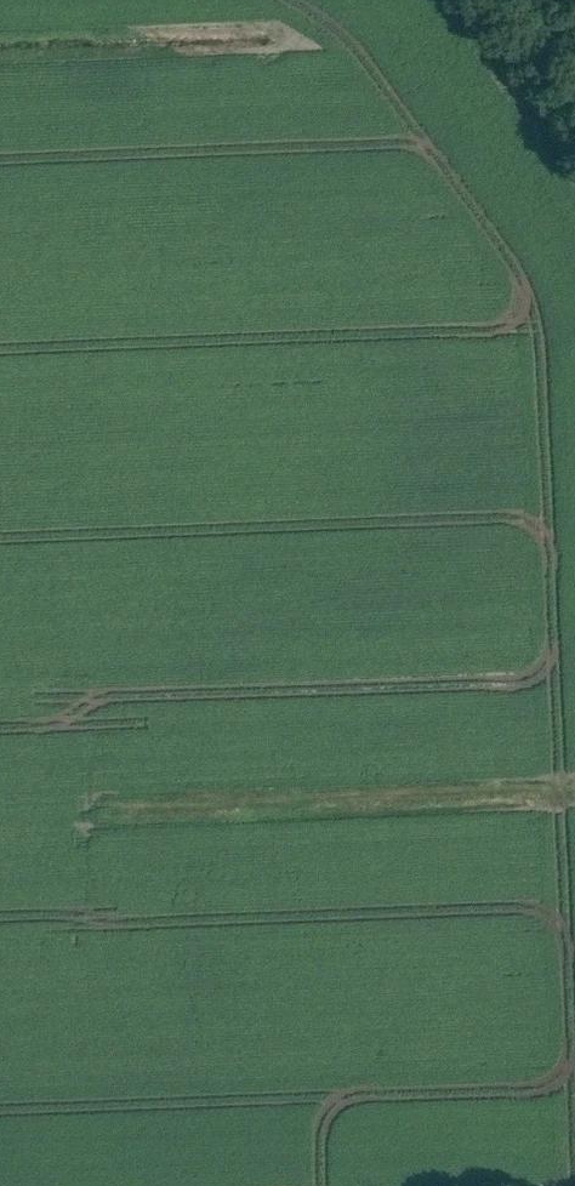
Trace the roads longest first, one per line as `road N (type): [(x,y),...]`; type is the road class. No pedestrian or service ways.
road 1 (track): [(465,0),(574,156)]

